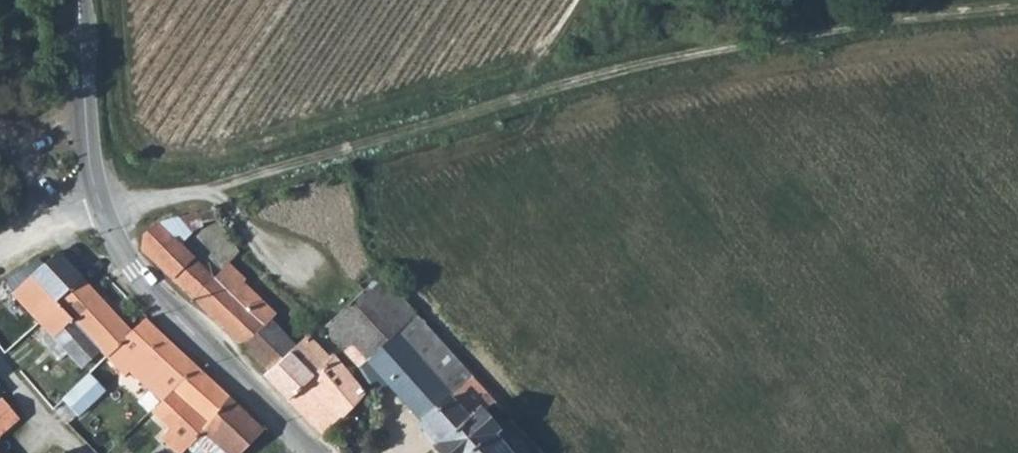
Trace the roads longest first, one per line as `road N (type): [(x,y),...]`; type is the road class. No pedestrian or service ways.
road 1 (track): [(1017,9),(904,20),(625,72),(100,201)]
road 2 (tertiary): [(313,452),(134,270),(100,201)]
road 3 (tertiary): [(100,201),(80,0)]
road 4 (unclassified): [(0,142),(46,188),(100,201)]

